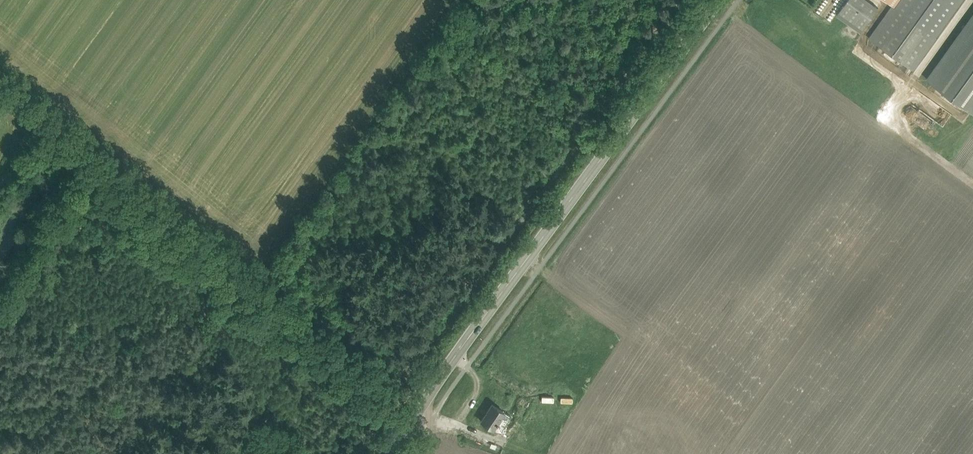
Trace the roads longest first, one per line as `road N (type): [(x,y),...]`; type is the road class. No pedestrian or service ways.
road 1 (secondary): [(393,453),(455,357),(718,0)]
road 2 (track): [(0,87),(415,416)]
road 3 (track): [(972,182),(887,118),(914,79)]

